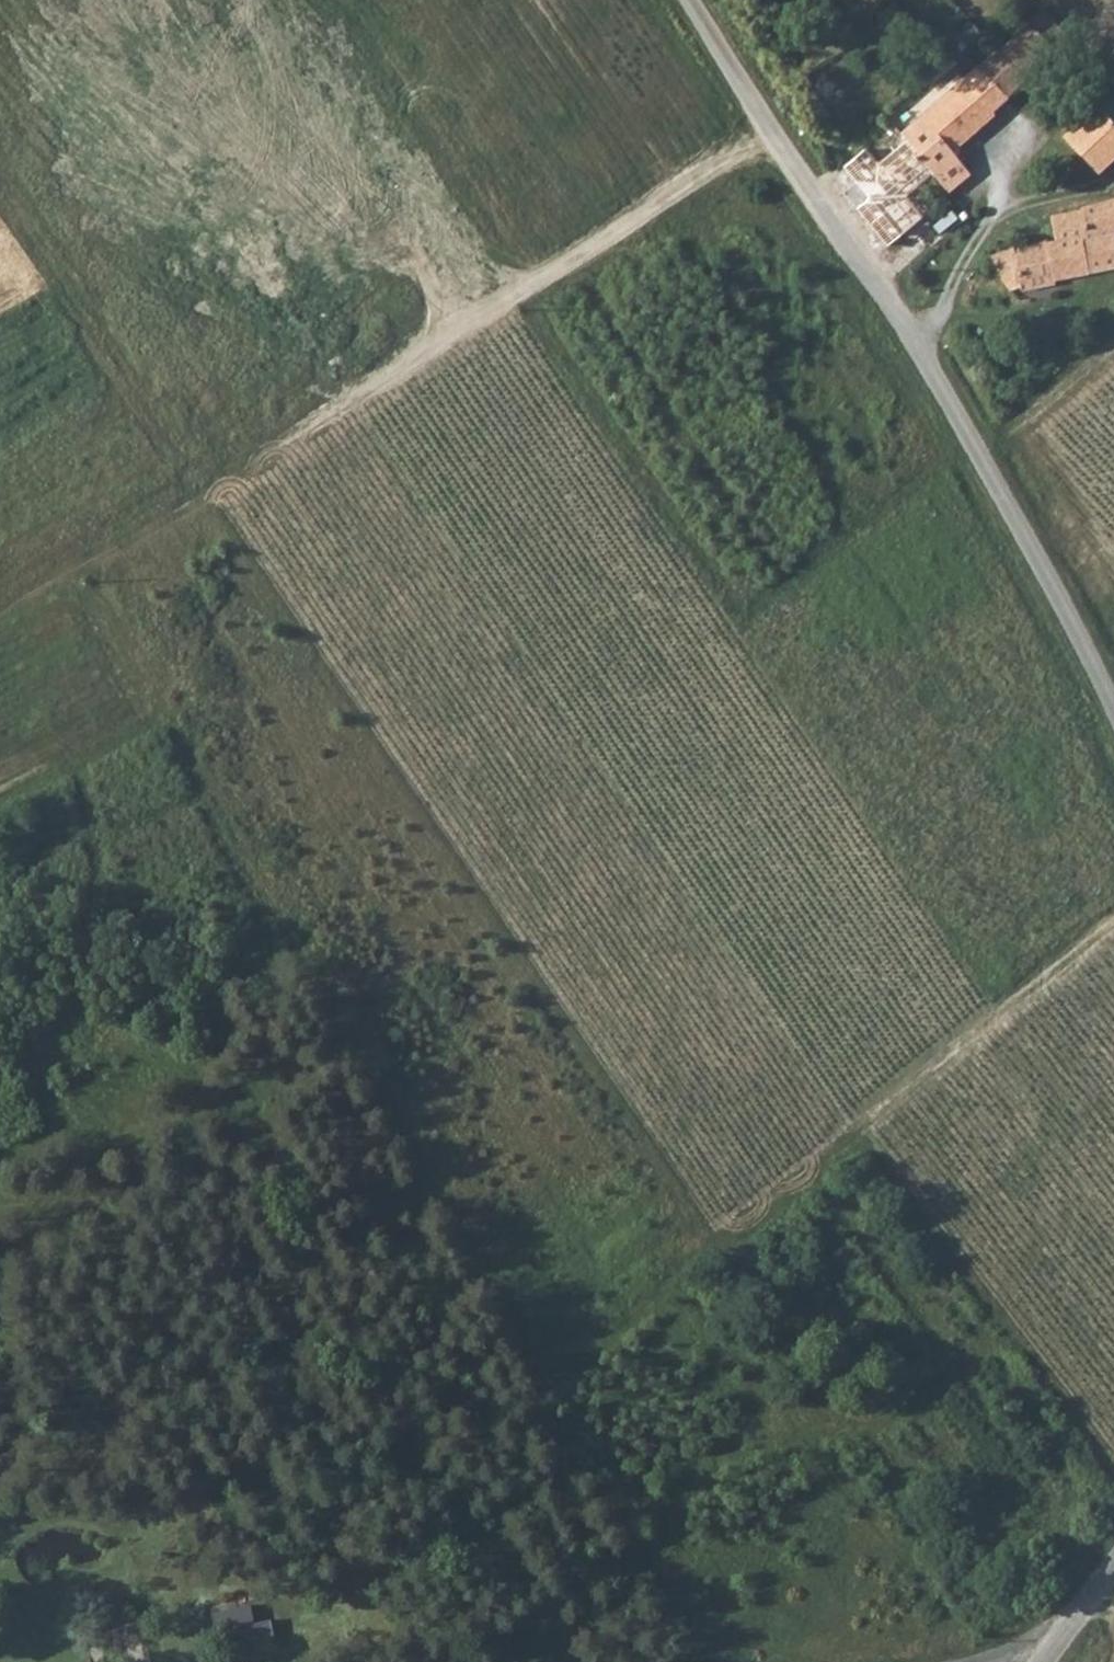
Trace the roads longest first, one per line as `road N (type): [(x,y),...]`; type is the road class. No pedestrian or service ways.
road 1 (unclassified): [(1113,710),(900,324),(689,0)]
road 2 (unclassified): [(1041,1661),(1113,1563)]

